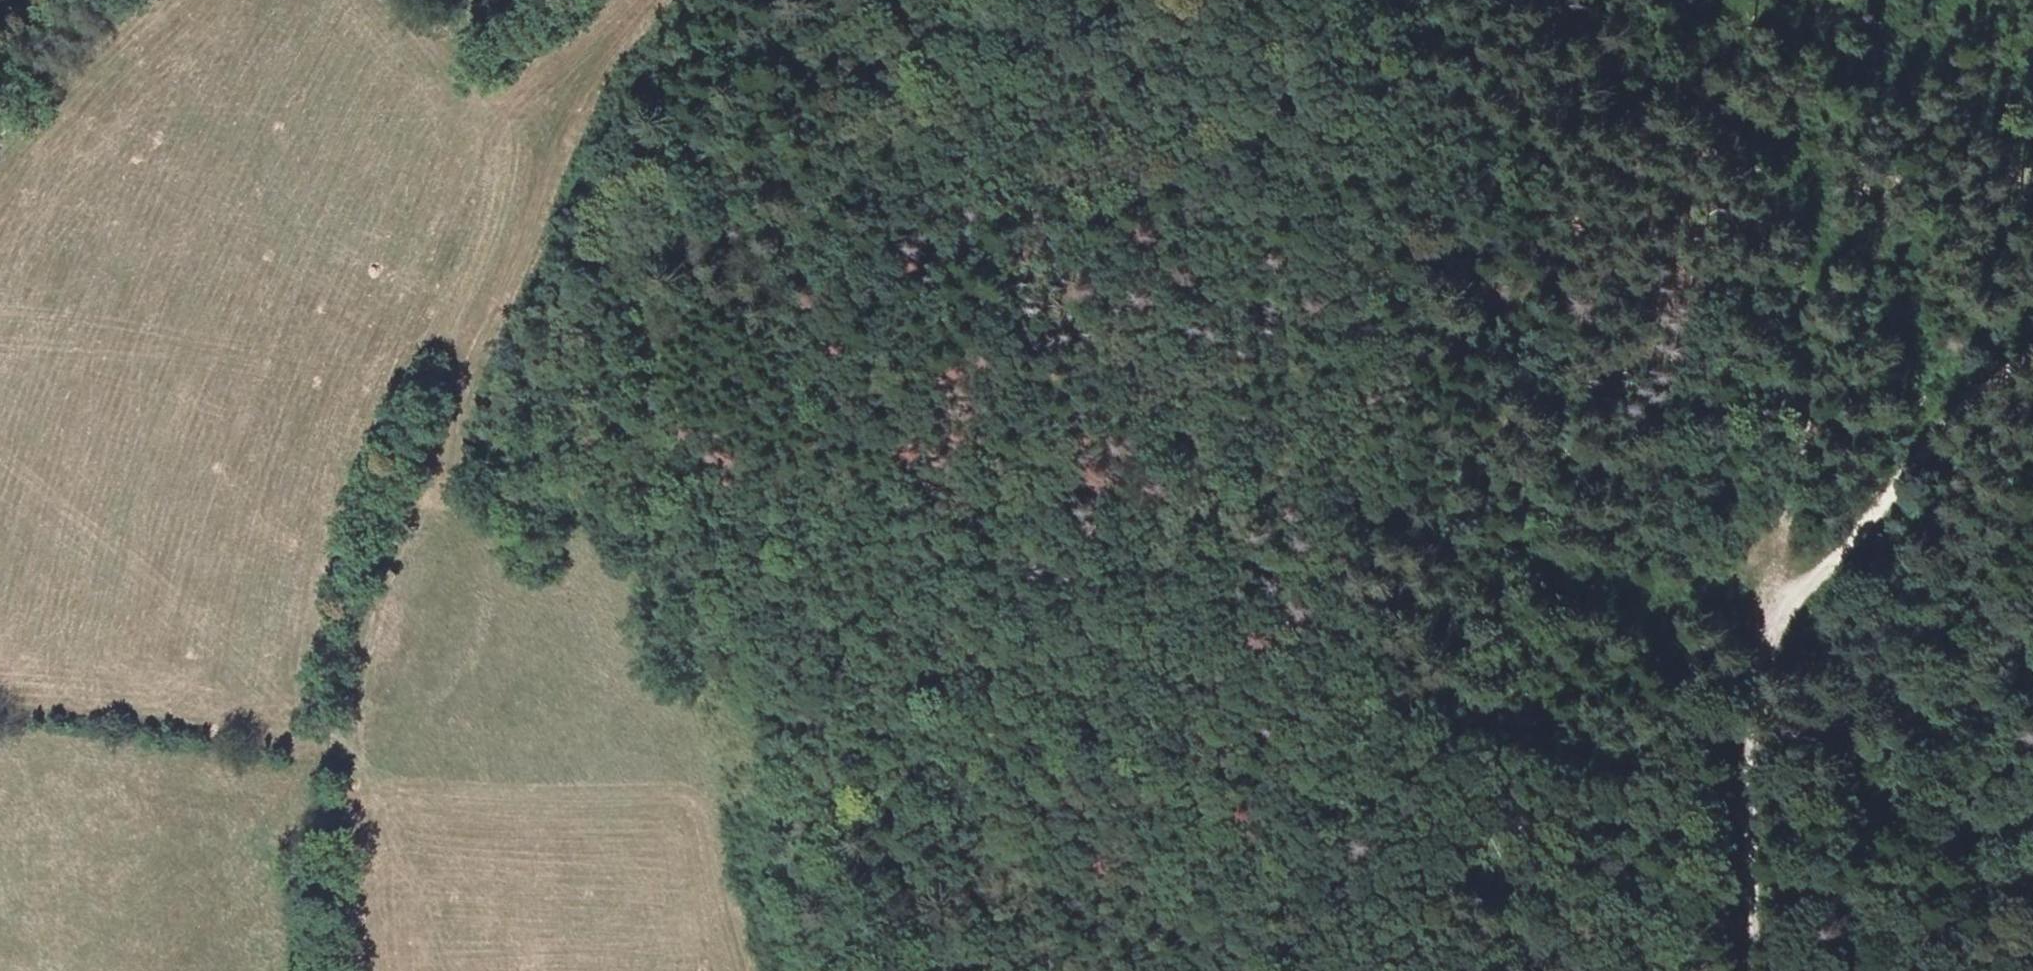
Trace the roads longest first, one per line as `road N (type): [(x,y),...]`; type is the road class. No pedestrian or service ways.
road 1 (track): [(1755,970),(1759,739),(1787,618),(1842,502),(1949,403),(2032,354)]
road 2 (track): [(102,0),(0,96)]

